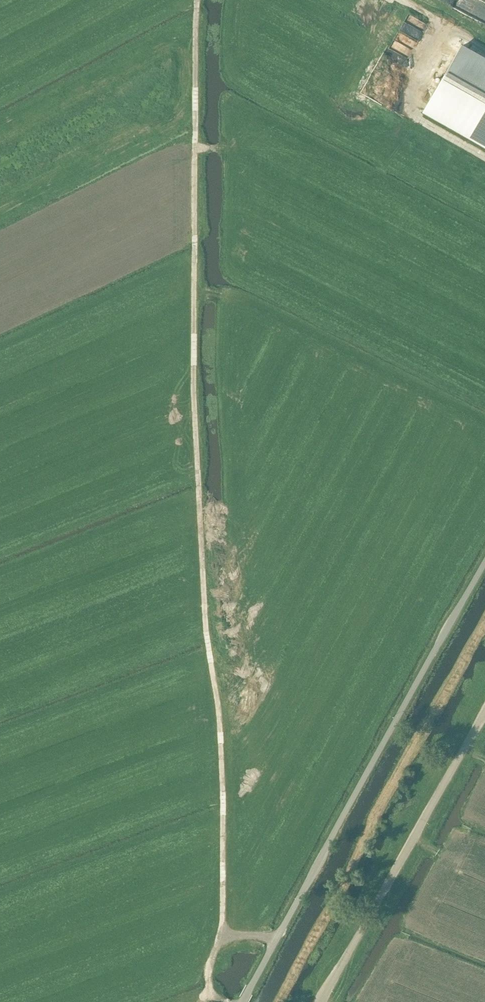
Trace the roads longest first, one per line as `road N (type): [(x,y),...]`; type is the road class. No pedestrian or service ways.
road 1 (track): [(213,997),(207,985),(221,934),(221,786),(193,369),(195,148)]
road 2 (unclassified): [(241,1001),(484,555)]
road 3 (unclassified): [(319,1001),(484,712)]
road 4 (track): [(224,147),(195,148),(197,0)]

